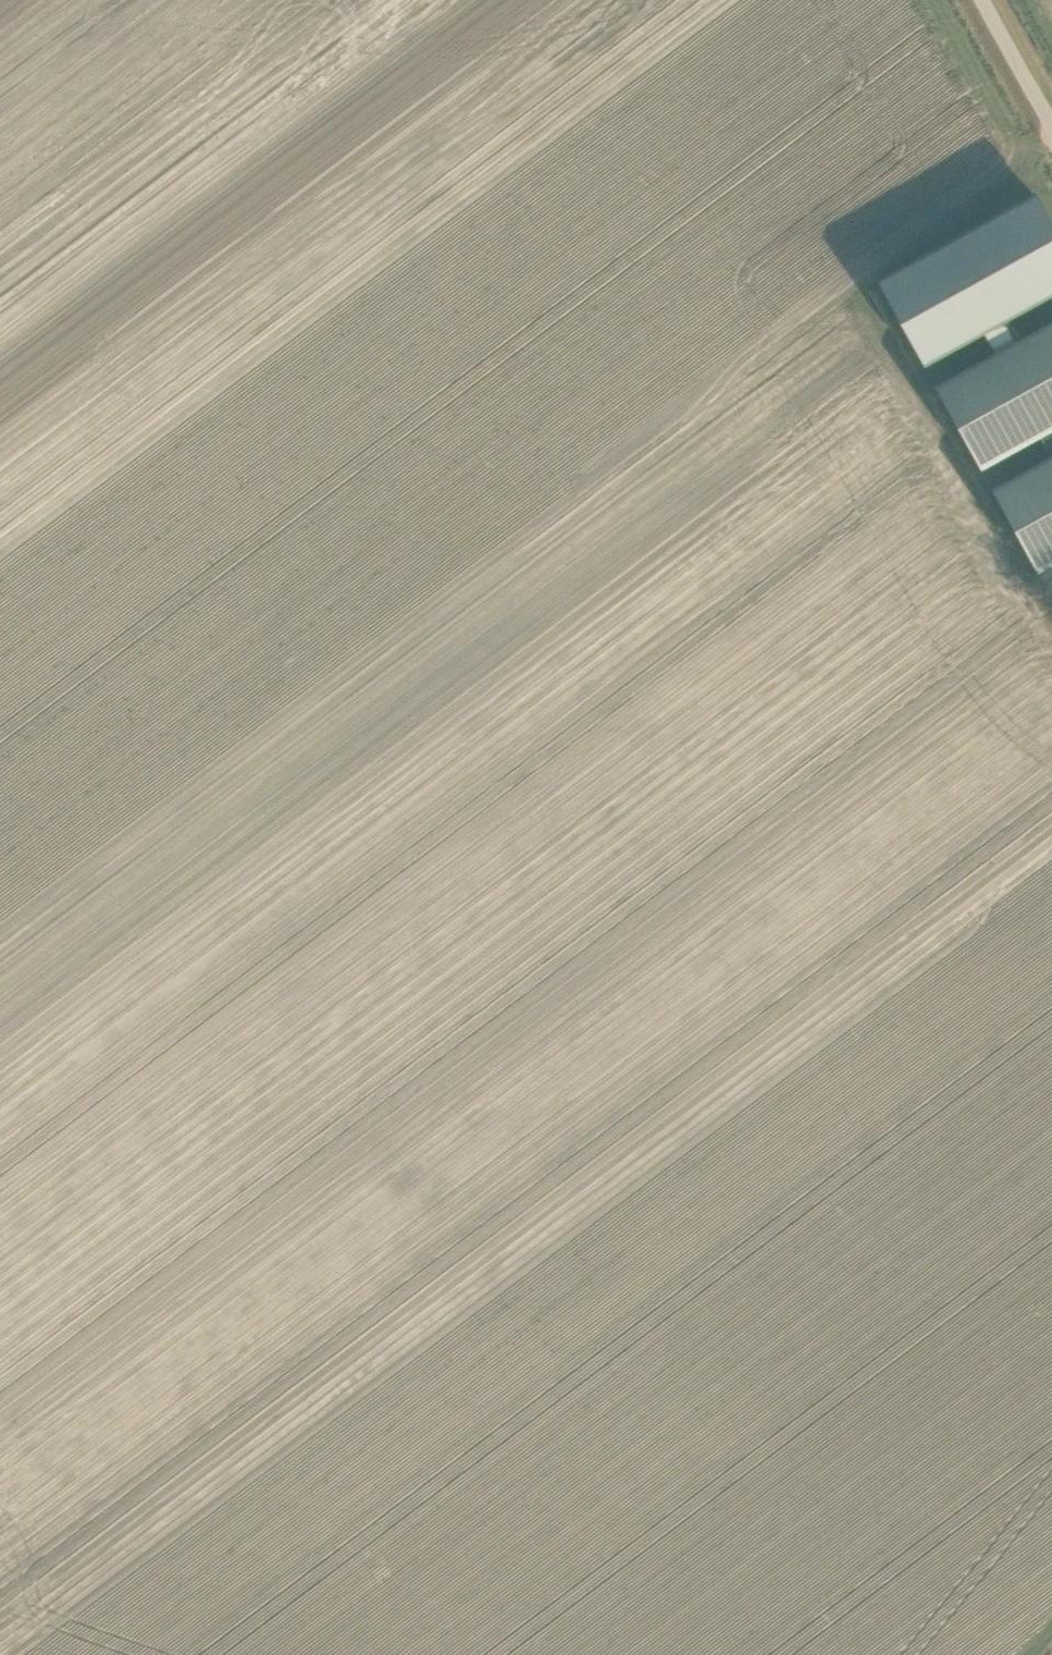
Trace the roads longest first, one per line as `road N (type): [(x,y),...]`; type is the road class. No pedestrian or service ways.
road 1 (tertiary): [(1051,129),(977,0)]

